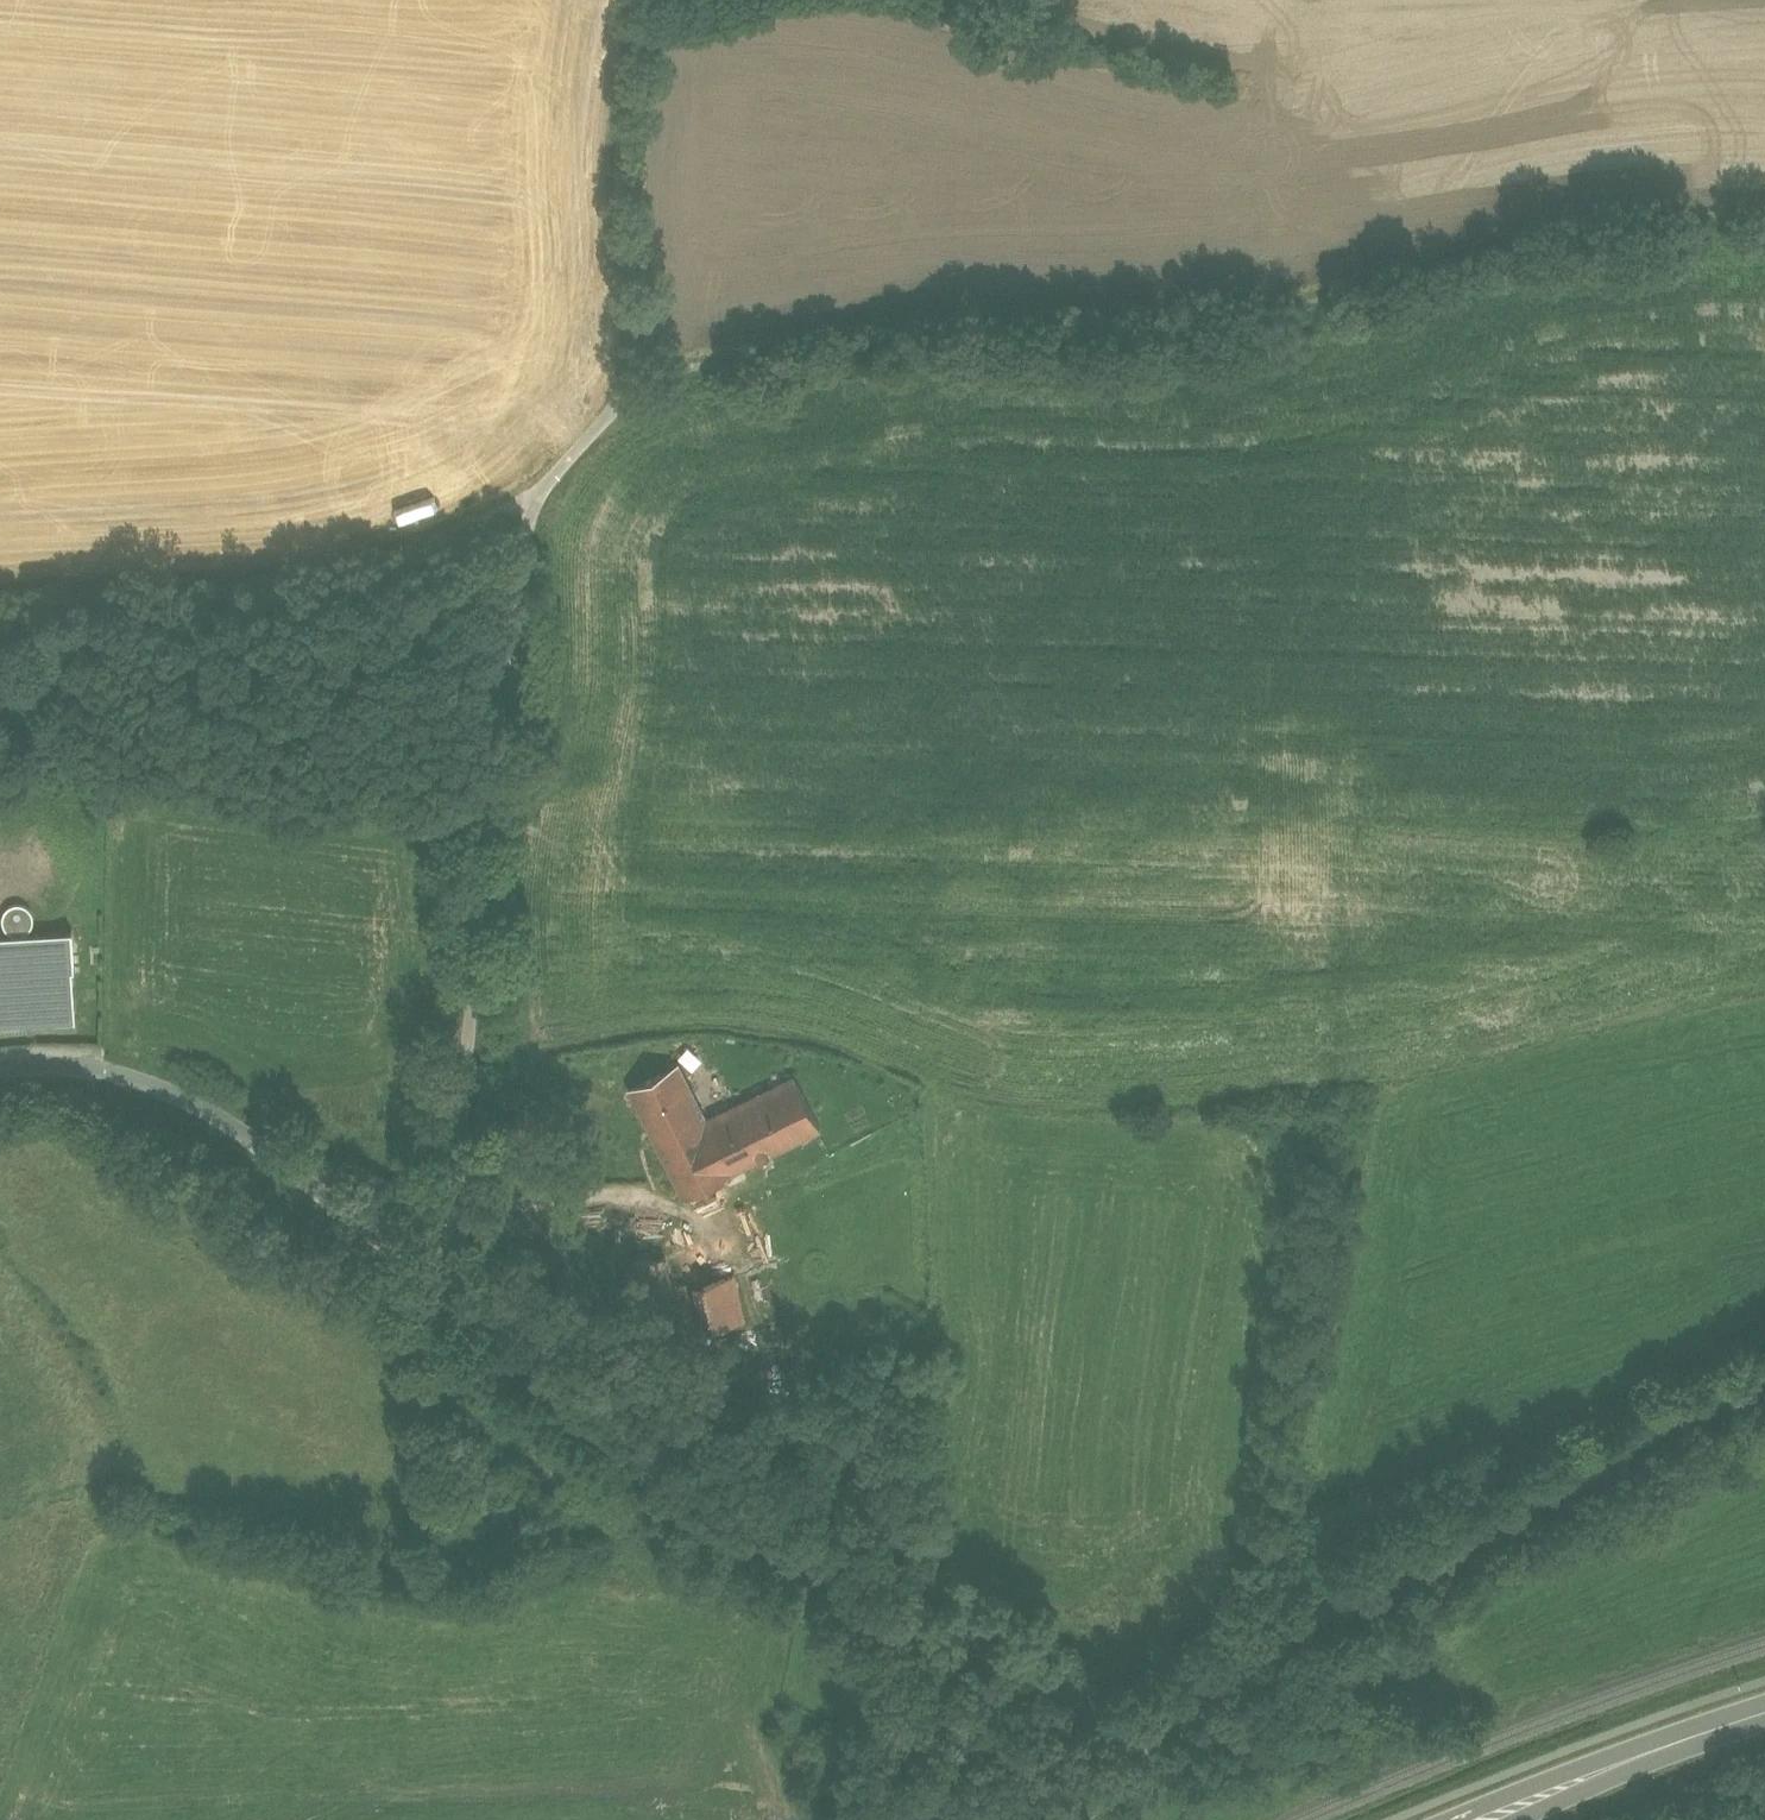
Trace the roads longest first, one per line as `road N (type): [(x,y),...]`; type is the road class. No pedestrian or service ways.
road 1 (track): [(512,802),(555,804),(568,535),(595,473),(632,428),(697,398),(929,361),(1132,365),(1294,347),(1605,255),(1764,243)]
road 2 (residential): [(1147,1744),(829,1534),(654,1439),(461,1271)]
road 3 (unclassified): [(461,1271),(538,484)]
road 4 (unclassified): [(1147,1744),(1256,1648),(1764,1370)]
road 5 (residential): [(461,1271),(391,1220),(163,1086),(86,1064),(0,1069)]
road 6 (secondary): [(1764,1709),(1481,1819)]

